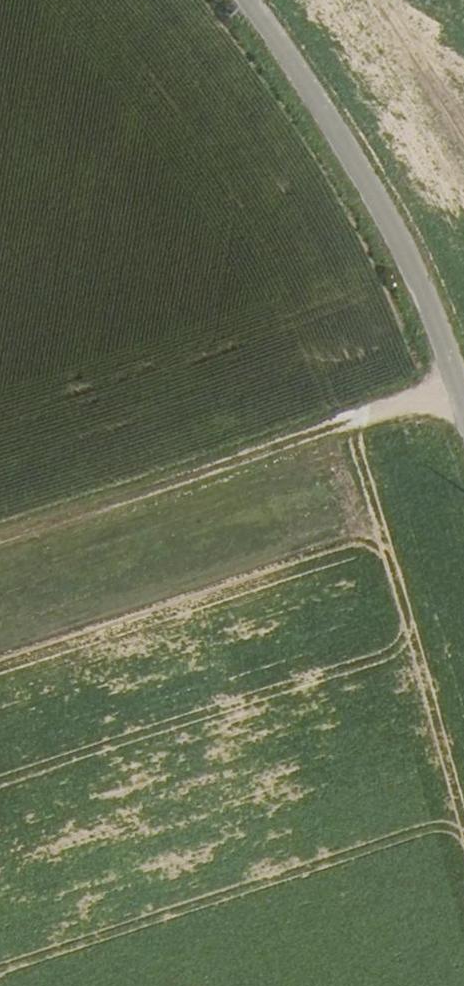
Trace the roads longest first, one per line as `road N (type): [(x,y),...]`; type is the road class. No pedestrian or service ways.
road 1 (unclassified): [(246,0),(380,204),(463,399)]

